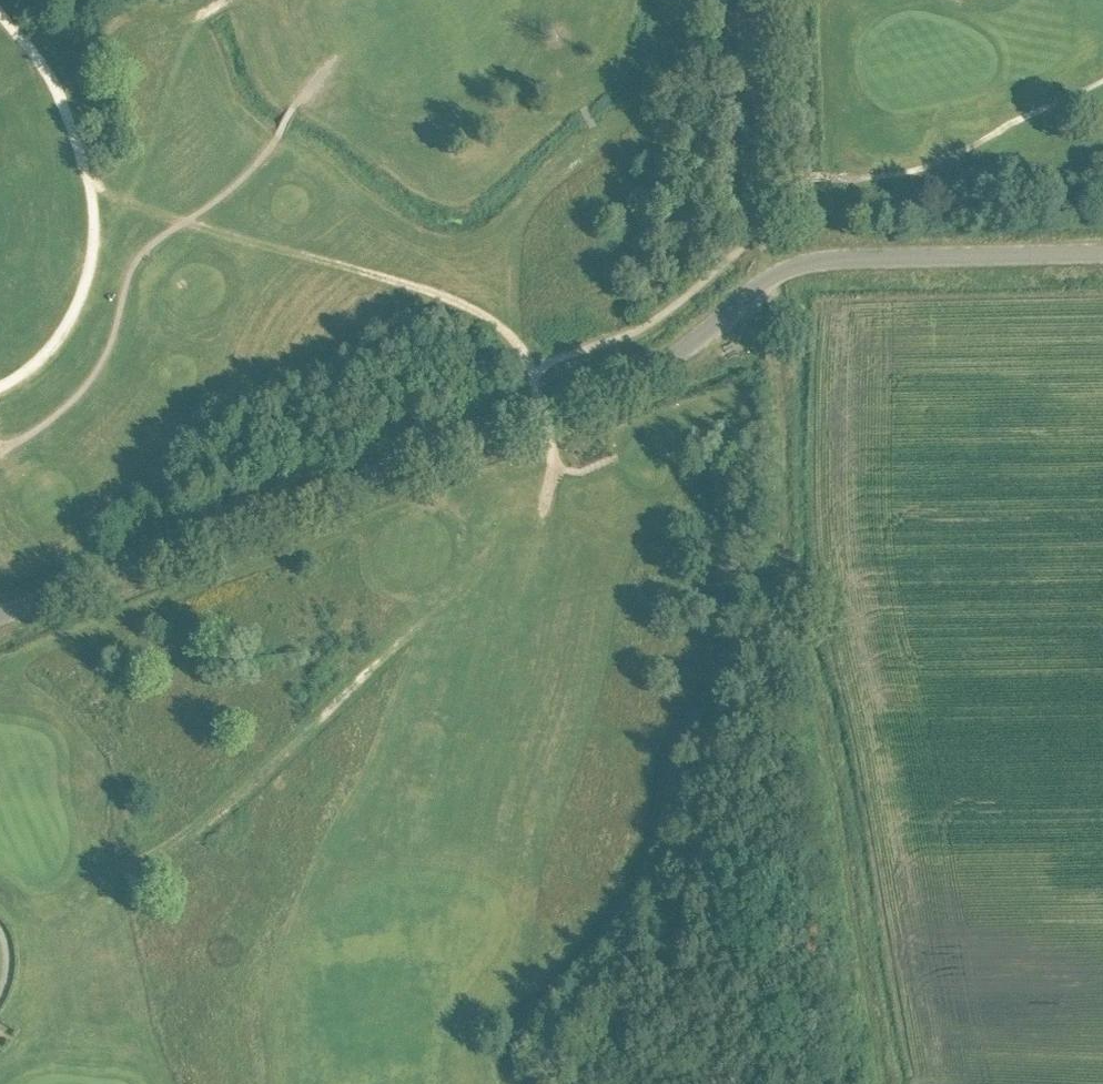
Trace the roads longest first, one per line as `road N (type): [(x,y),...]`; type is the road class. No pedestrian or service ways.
road 1 (unclassified): [(0,615),(644,373),(788,267),(825,259),(1102,253)]

